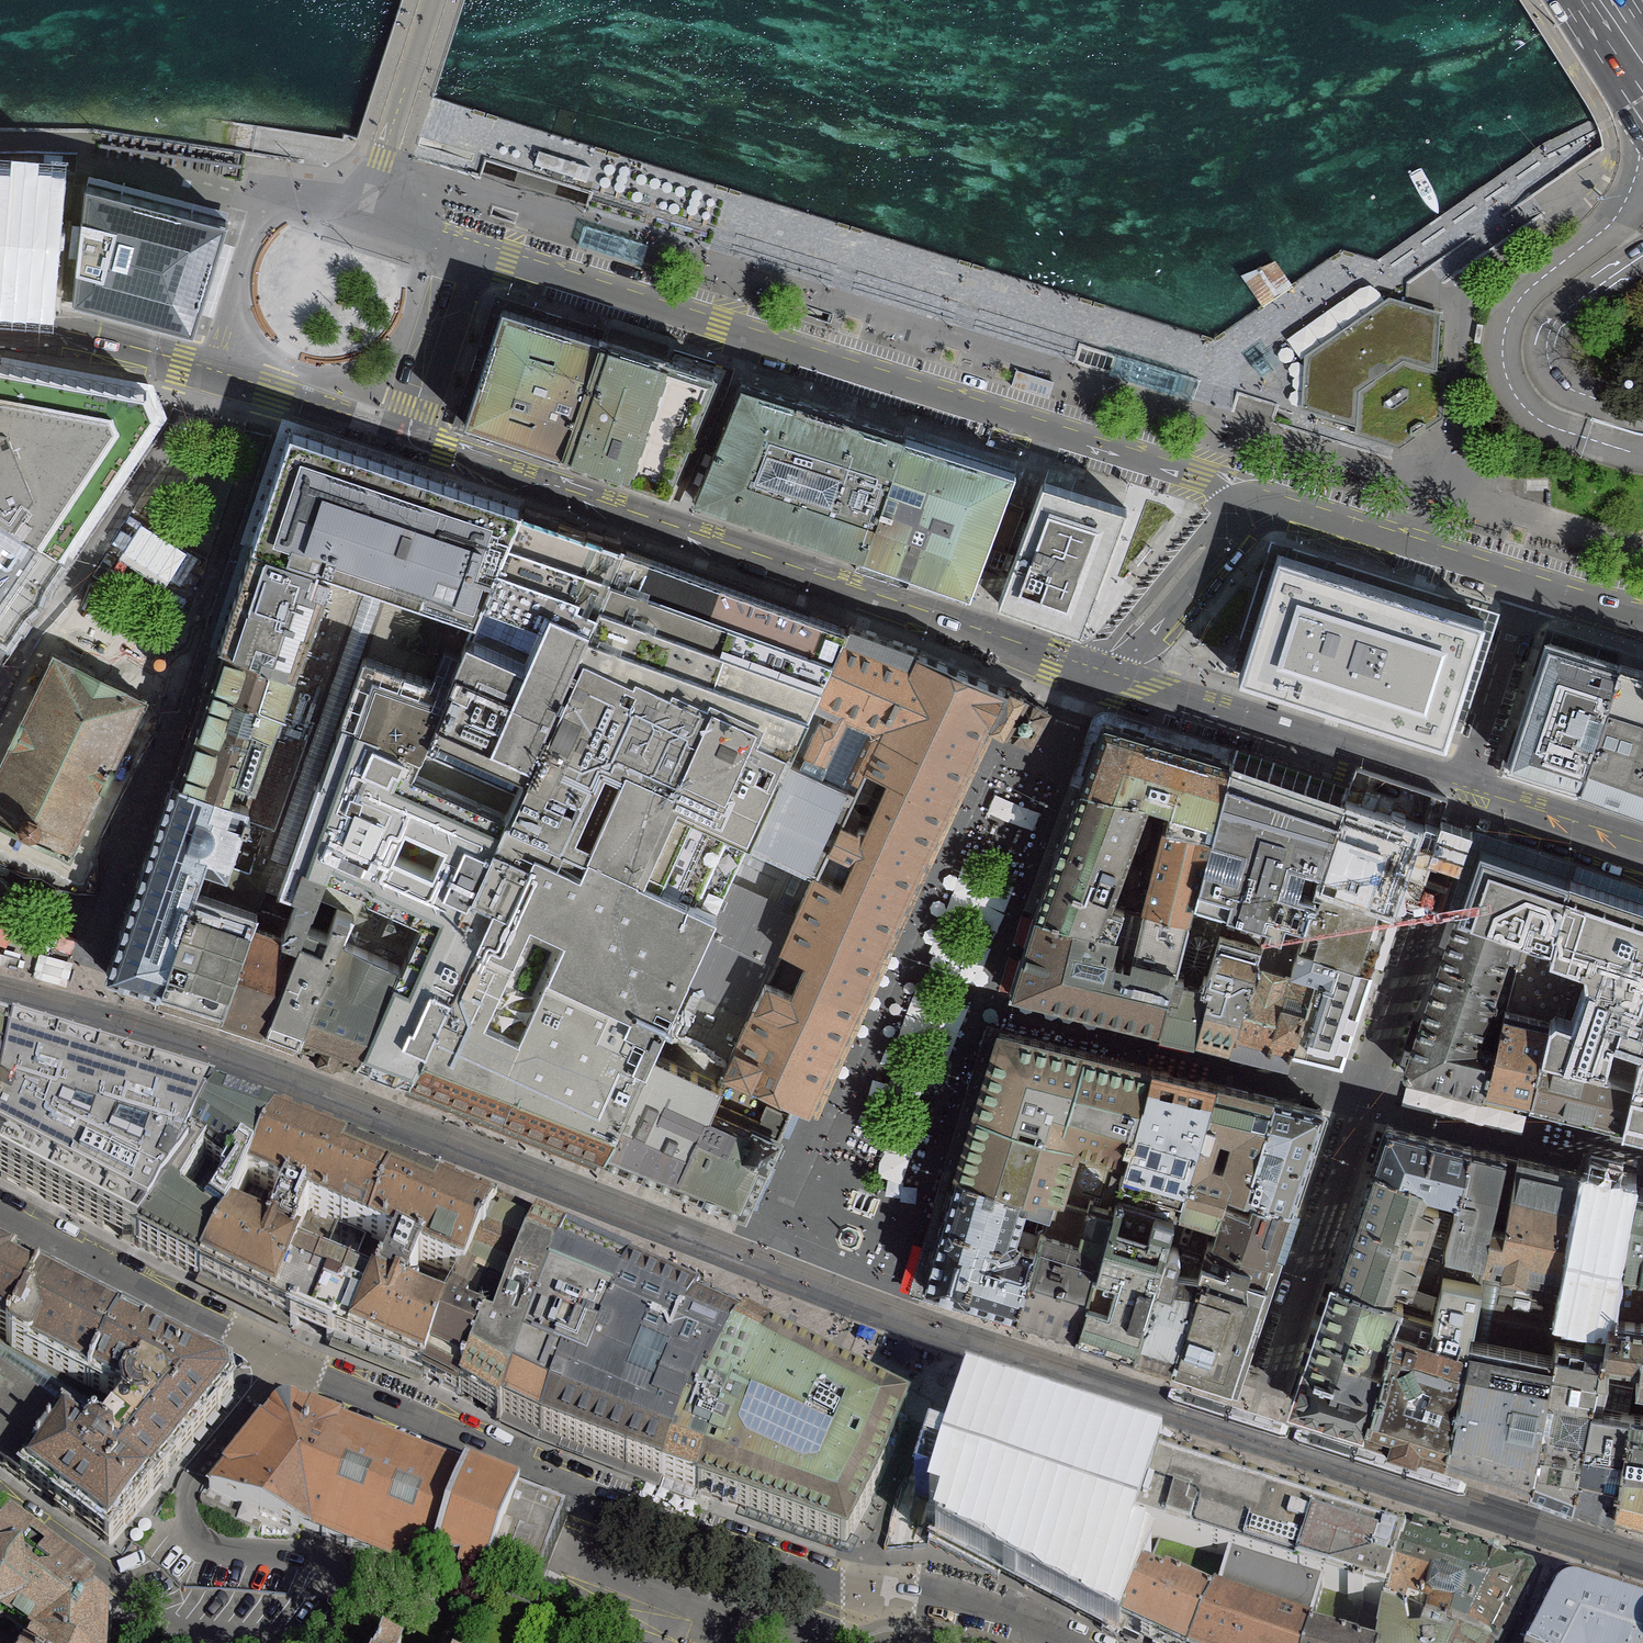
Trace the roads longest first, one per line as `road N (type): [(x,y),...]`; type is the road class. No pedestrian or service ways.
road 1 (residential): [(0,993),(222,1055),(955,1337),(1642,1561)]
road 2 (unclassified): [(473,248),(1235,488)]
road 3 (residential): [(0,1501),(170,1624),(244,1640),(321,1634),(334,1627),(348,1599),(334,1563),(221,1549),(198,1535),(186,1504),(195,1474),(286,1367)]
road 4 (unclassified): [(1088,669),(409,438)]
road 5 (residential): [(889,1592),(829,1581),(598,1496),(286,1367)]
road 6 (residential): [(409,438),(183,364),(0,325)]
road 7 (unclassified): [(1461,794),(1088,669)]
road 8 (residential): [(286,1367),(0,1219)]
road 9 (unclassified): [(1533,580),(1235,488)]
road 10 (unclassified): [(1235,488),(1088,669)]
road 11 (residential): [(1461,794),(1533,580)]
road 12 (residential): [(409,438),(473,248)]
road 13 (unclassified): [(1642,856),(1461,794)]
road 14 (residential): [(889,1592),(971,1606),(1068,1642)]

